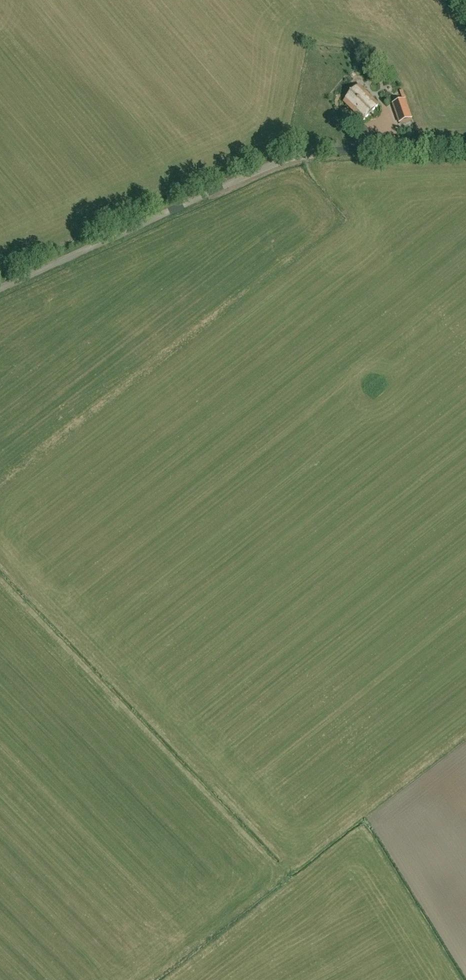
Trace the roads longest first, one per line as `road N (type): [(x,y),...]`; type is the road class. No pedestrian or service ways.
road 1 (unclassified): [(0,292),(293,159),(465,148)]

